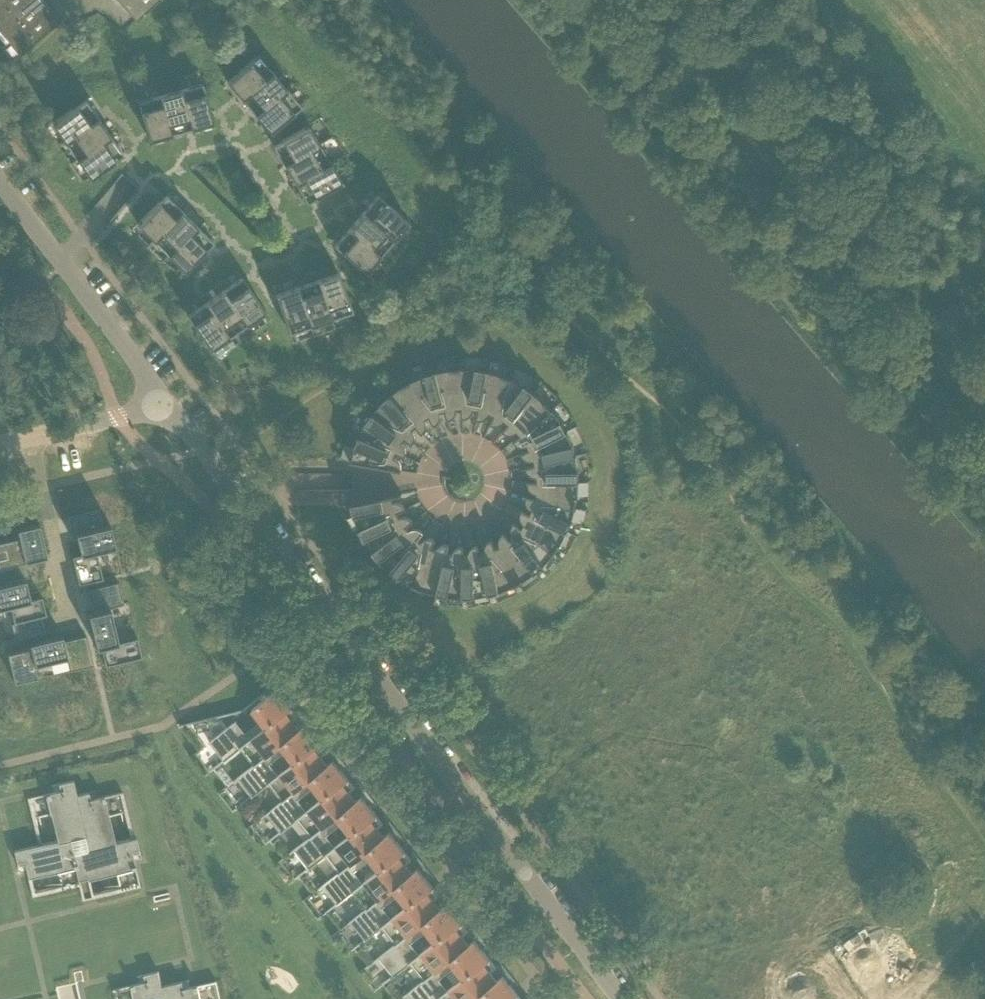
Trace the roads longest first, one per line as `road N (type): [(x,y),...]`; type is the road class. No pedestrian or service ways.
road 1 (unclassified): [(617,998),(169,404)]
road 2 (residential): [(169,404),(0,178)]
road 3 (residential): [(0,445),(169,404)]

